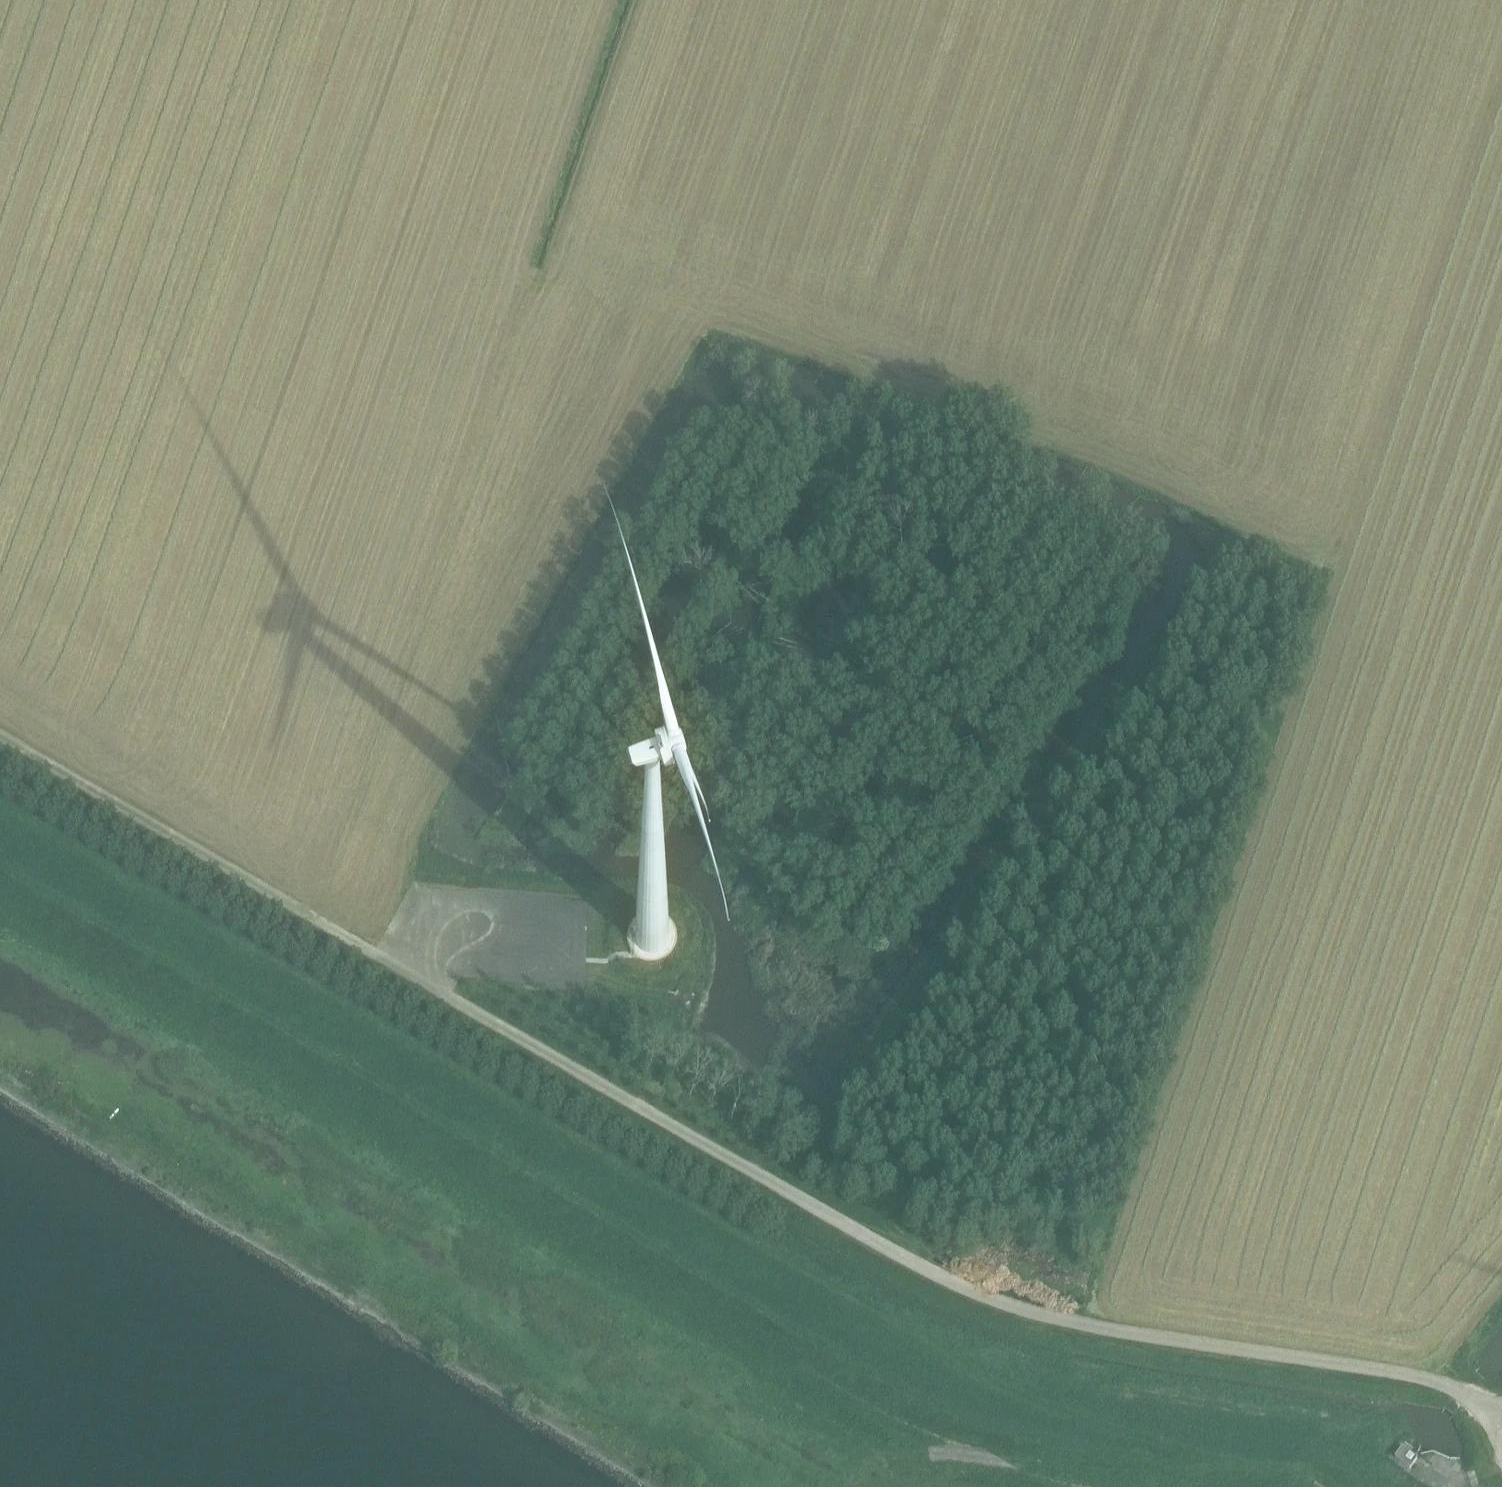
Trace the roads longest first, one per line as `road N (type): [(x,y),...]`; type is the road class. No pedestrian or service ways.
road 1 (track): [(1501,1463),(1477,1412),(1441,1384),(1108,1335),(983,1300),(658,1126),(0,736)]
road 2 (track): [(0,801),(945,1351),(1103,1393),(1404,1441),(1436,1486)]

